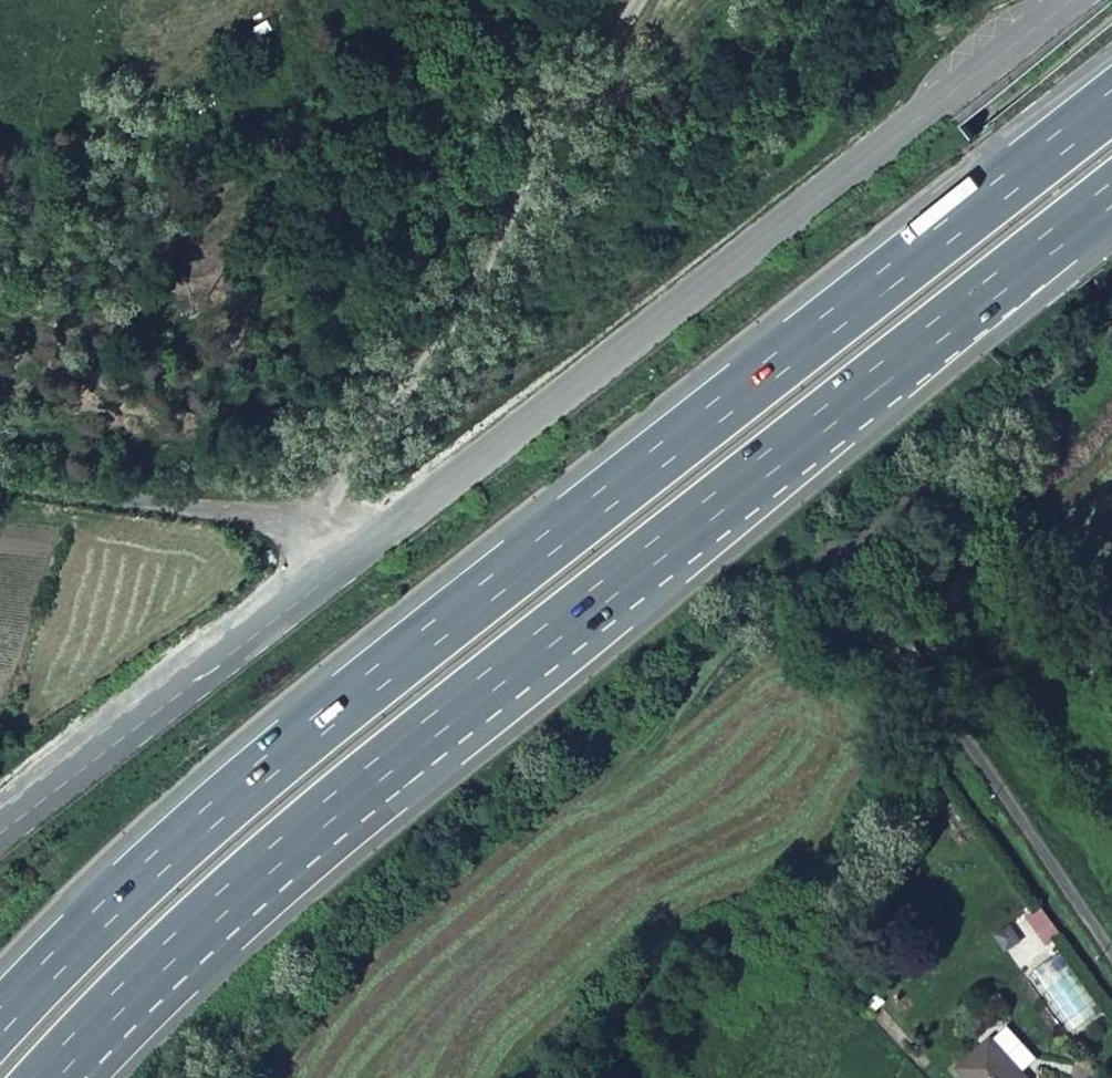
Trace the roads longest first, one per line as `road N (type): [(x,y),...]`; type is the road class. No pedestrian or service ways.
road 1 (trunk): [(1111,103),(274,762),(131,888),(0,1020)]
road 2 (trunk): [(49,1077),(170,955),(281,860),(1111,194)]
road 3 (unclassified): [(339,568),(1069,0)]
road 4 (residential): [(1111,937),(867,583),(869,557),(901,514),(1098,336)]
road 5 (unclassified): [(326,553),(342,489),(521,243),(649,0)]
road 6 (unclassified): [(0,834),(339,568)]
road 7 (unclassified): [(0,483),(236,516),(302,536),(326,553)]

